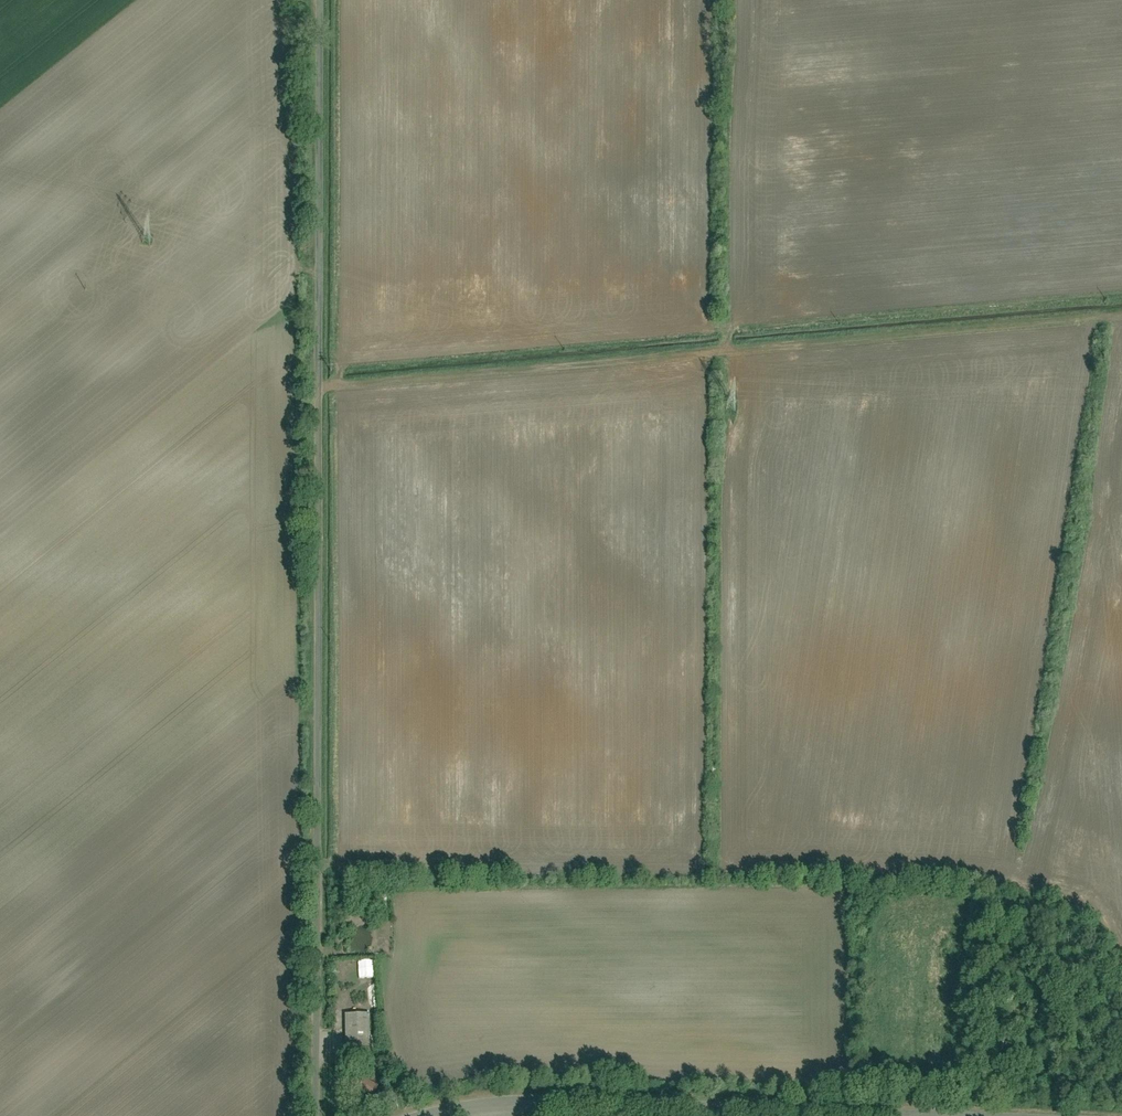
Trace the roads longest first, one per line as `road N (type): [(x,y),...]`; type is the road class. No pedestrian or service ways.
road 1 (unclassified): [(311,0),(308,1115)]
road 2 (unclassified): [(881,1115),(568,1103),(422,1115)]

